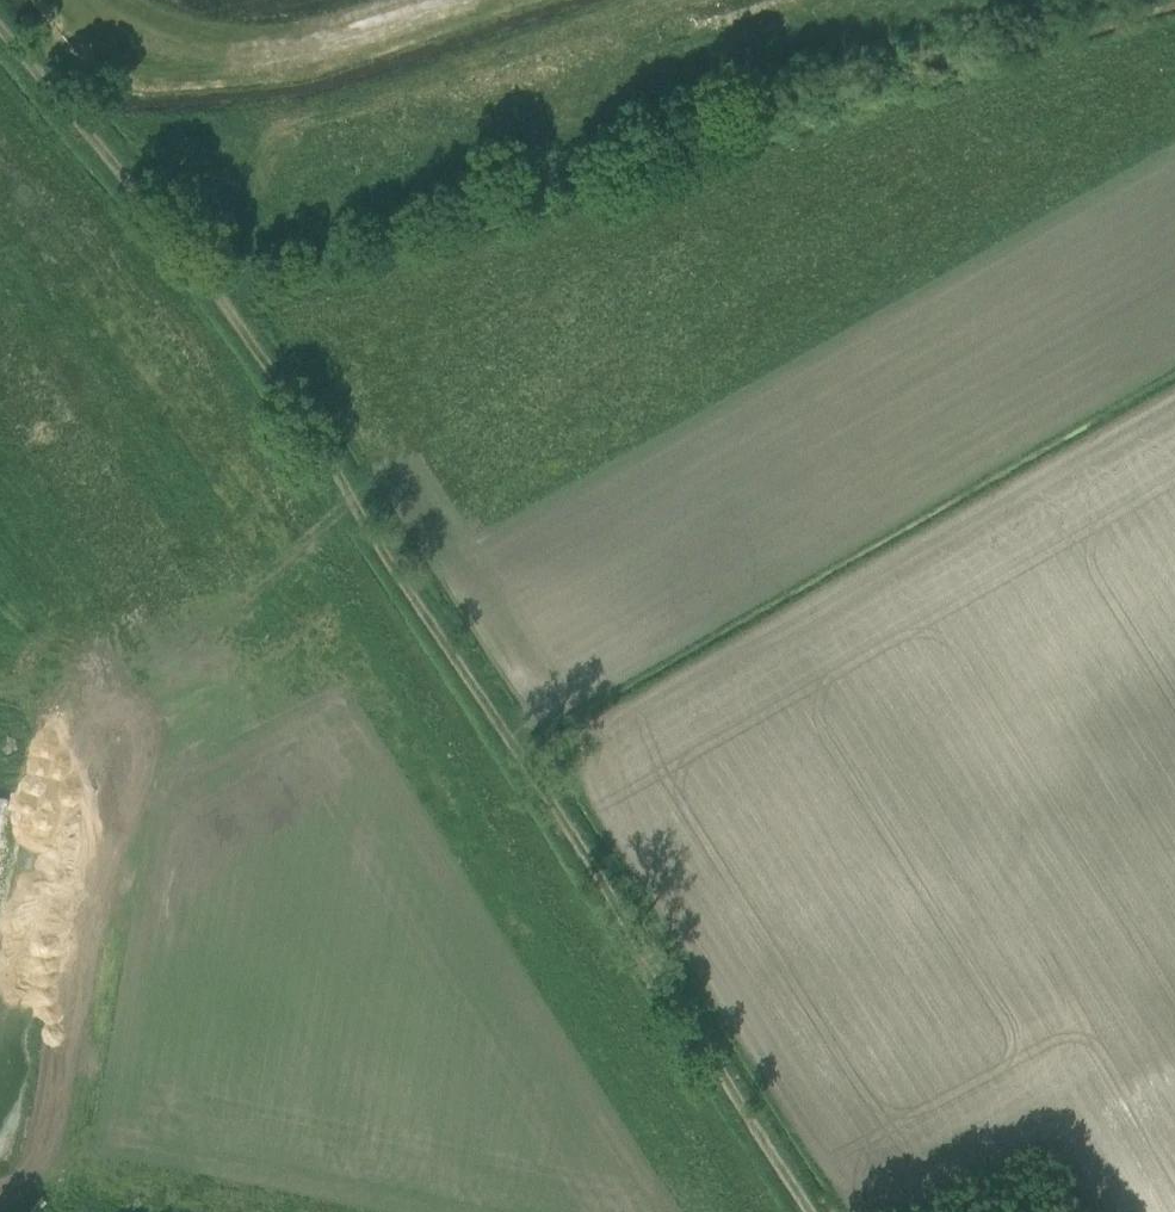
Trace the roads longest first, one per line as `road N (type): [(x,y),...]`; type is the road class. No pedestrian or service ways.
road 1 (track): [(808,1211),(353,500),(194,269),(0,32)]

